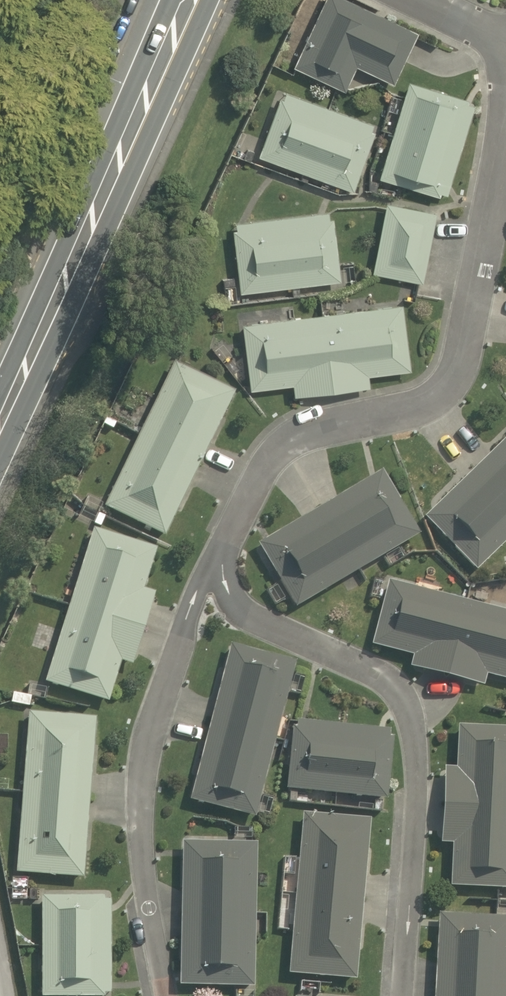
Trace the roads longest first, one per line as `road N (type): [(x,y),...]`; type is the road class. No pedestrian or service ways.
road 1 (residential): [(213,570),(277,448),(429,404),(460,375),(505,135)]
road 2 (residential): [(213,570),(267,626),(400,695),(414,719),(420,762),(403,995)]
road 3 (secondary): [(0,422),(187,0)]
road 4 (residential): [(165,995),(141,854),(145,762),(184,623)]

